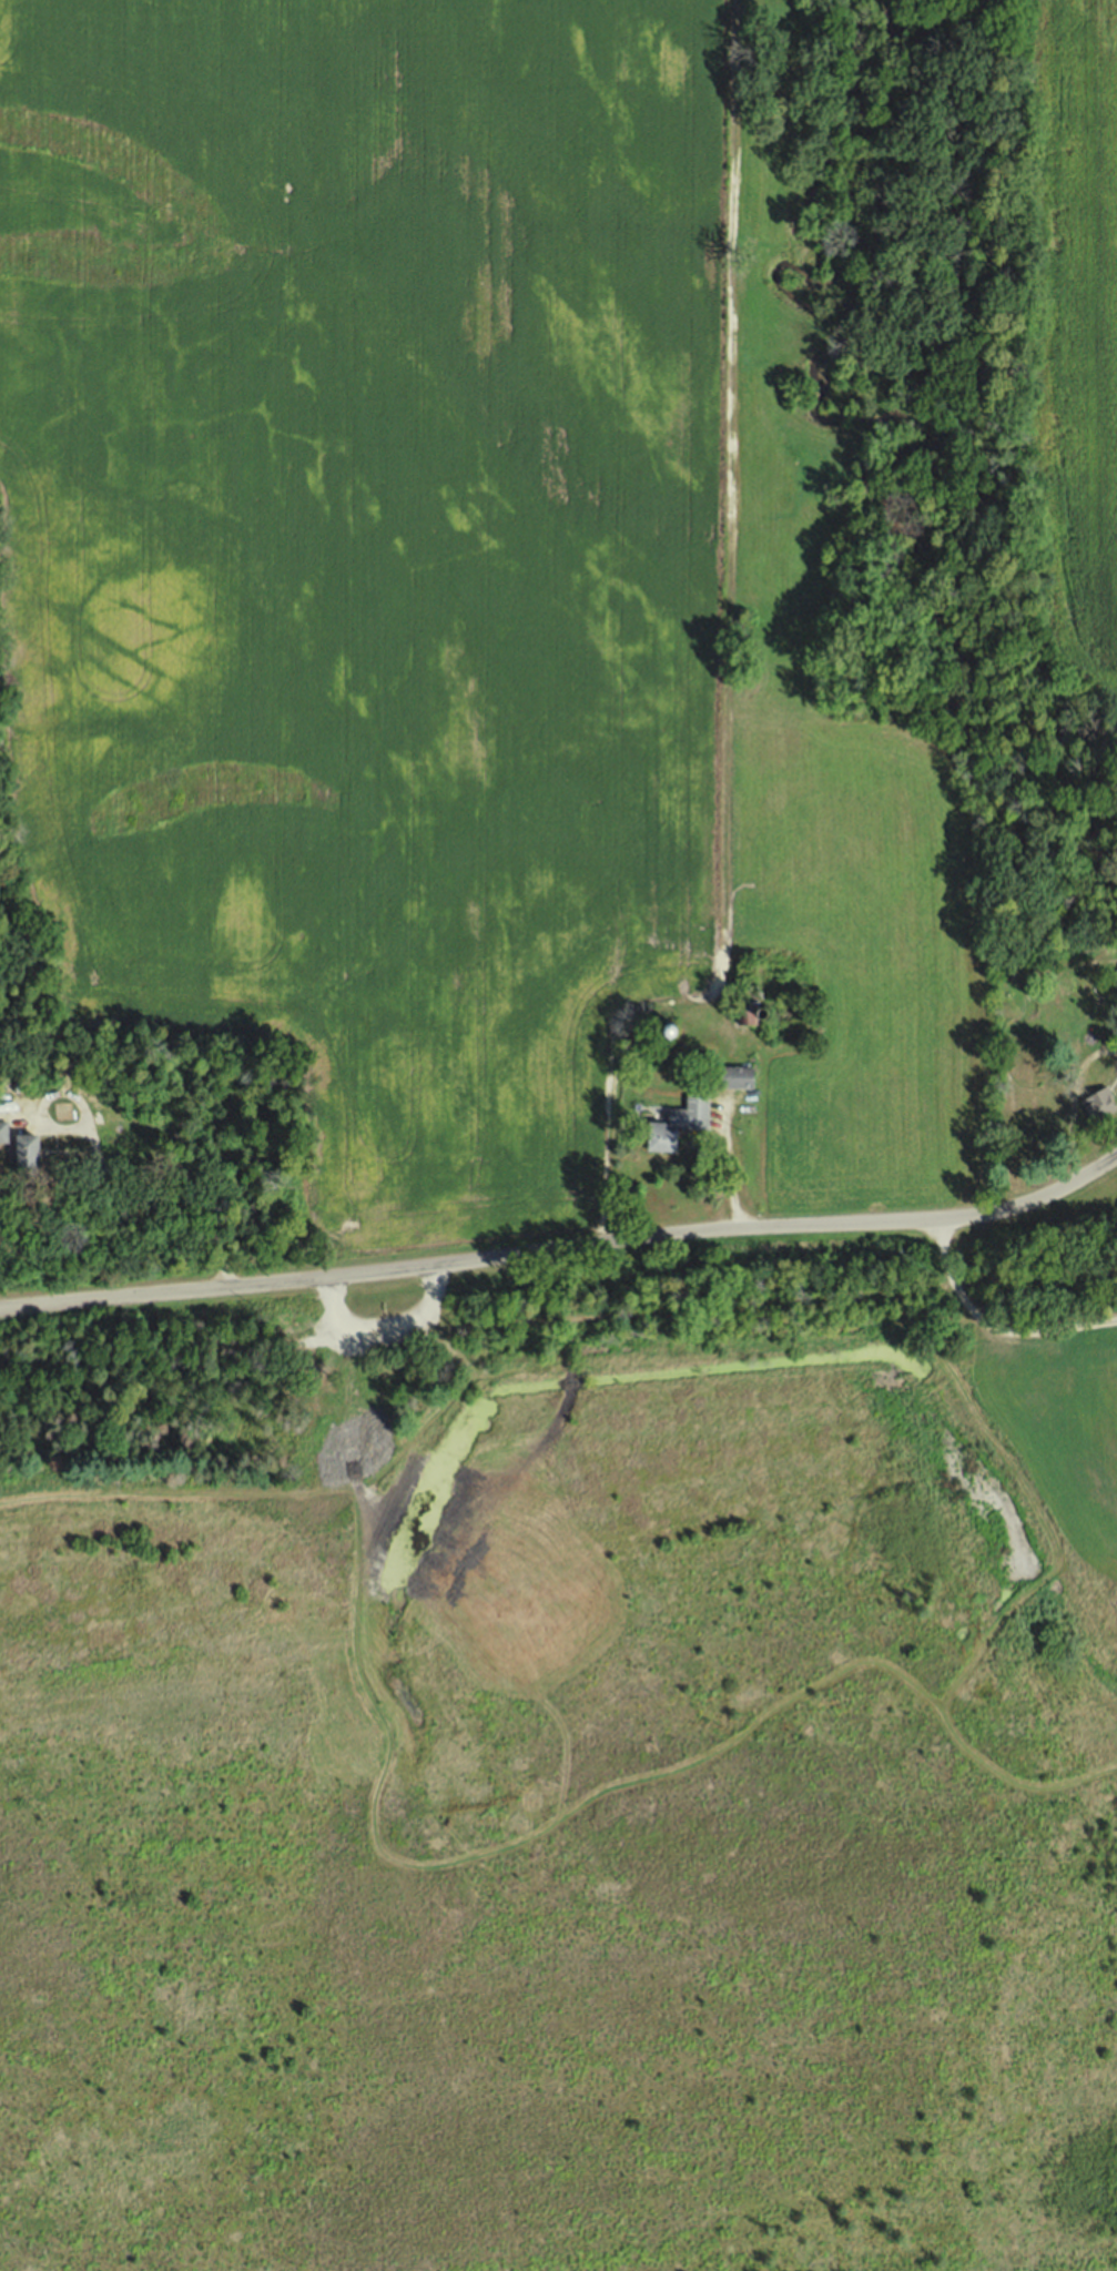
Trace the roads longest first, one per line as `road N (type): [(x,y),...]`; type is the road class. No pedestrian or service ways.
road 1 (residential): [(1116,1156),(1048,1195),(971,1219),(723,1230),(0,1312)]

